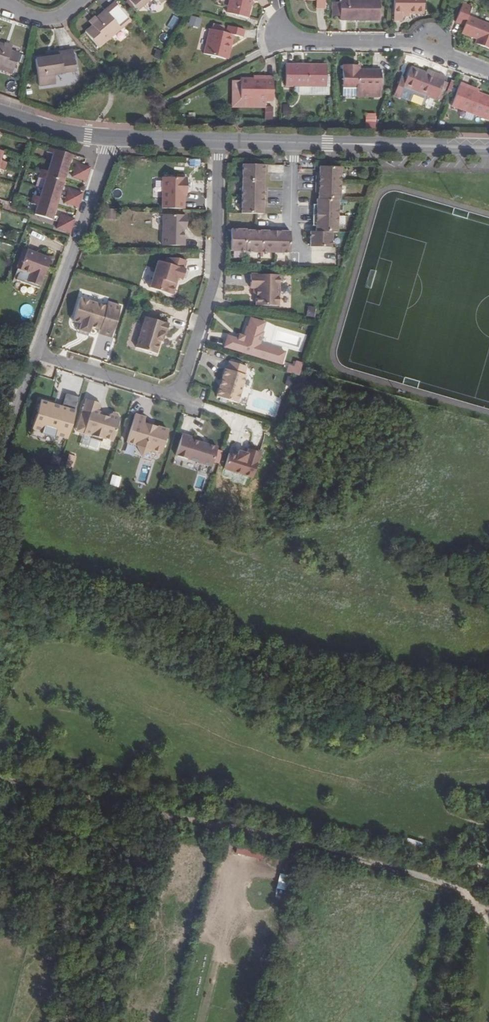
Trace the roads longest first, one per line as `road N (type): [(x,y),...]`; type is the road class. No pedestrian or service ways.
road 1 (track): [(454,887),(0,780)]
road 2 (residential): [(218,141),(215,278),(182,386),(164,393),(34,352)]
road 3 (tertiary): [(218,141),(488,148)]
road 4 (unclassified): [(34,352),(113,138)]
road 5 (residential): [(488,73),(402,42),(281,38)]

